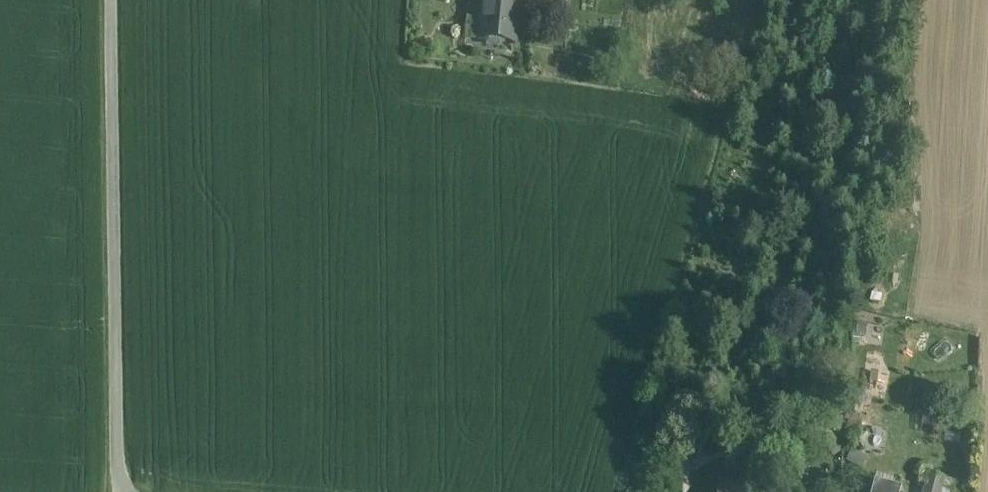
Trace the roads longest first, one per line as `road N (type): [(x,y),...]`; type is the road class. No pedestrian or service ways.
road 1 (residential): [(106,491),(110,0)]

